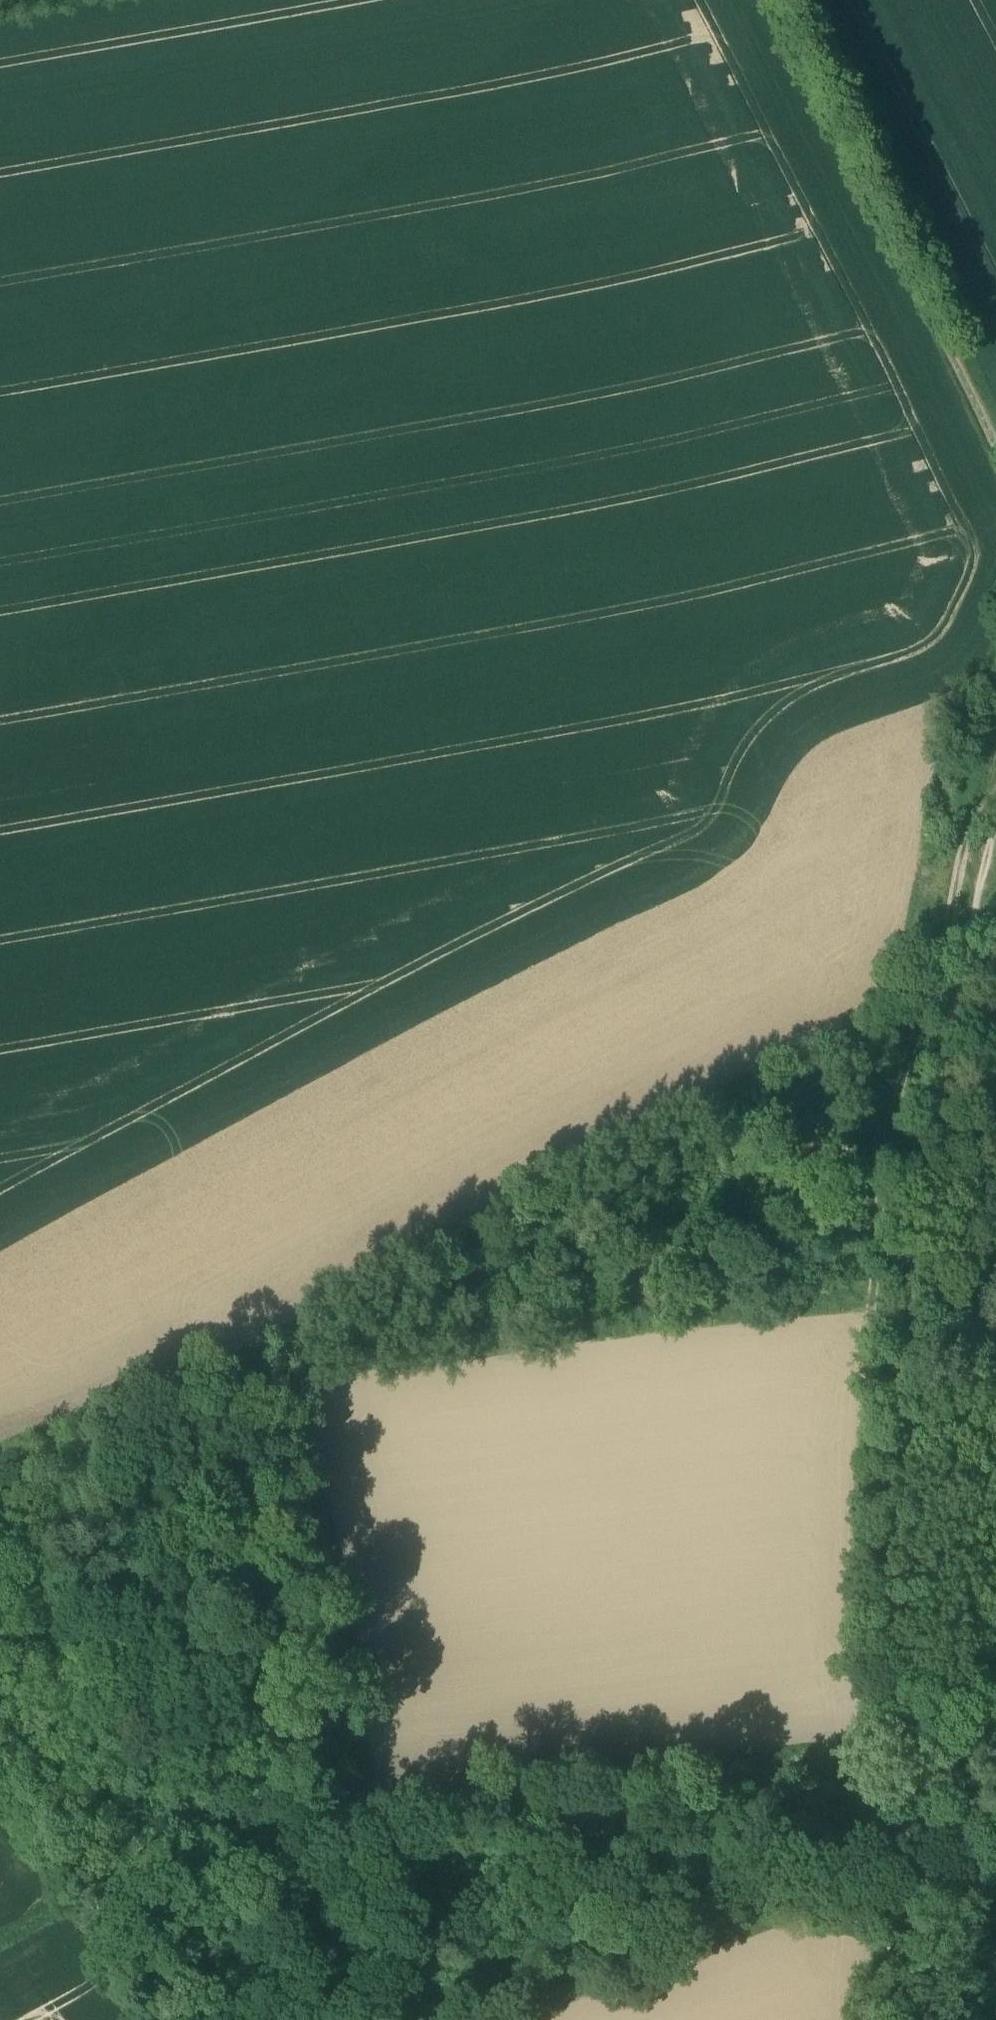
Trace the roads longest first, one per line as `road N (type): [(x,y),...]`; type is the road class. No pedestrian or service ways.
road 1 (track): [(0,1439),(194,1392),(767,1082),(908,1038),(959,793),(995,678)]
road 2 (track): [(995,434),(772,0)]

